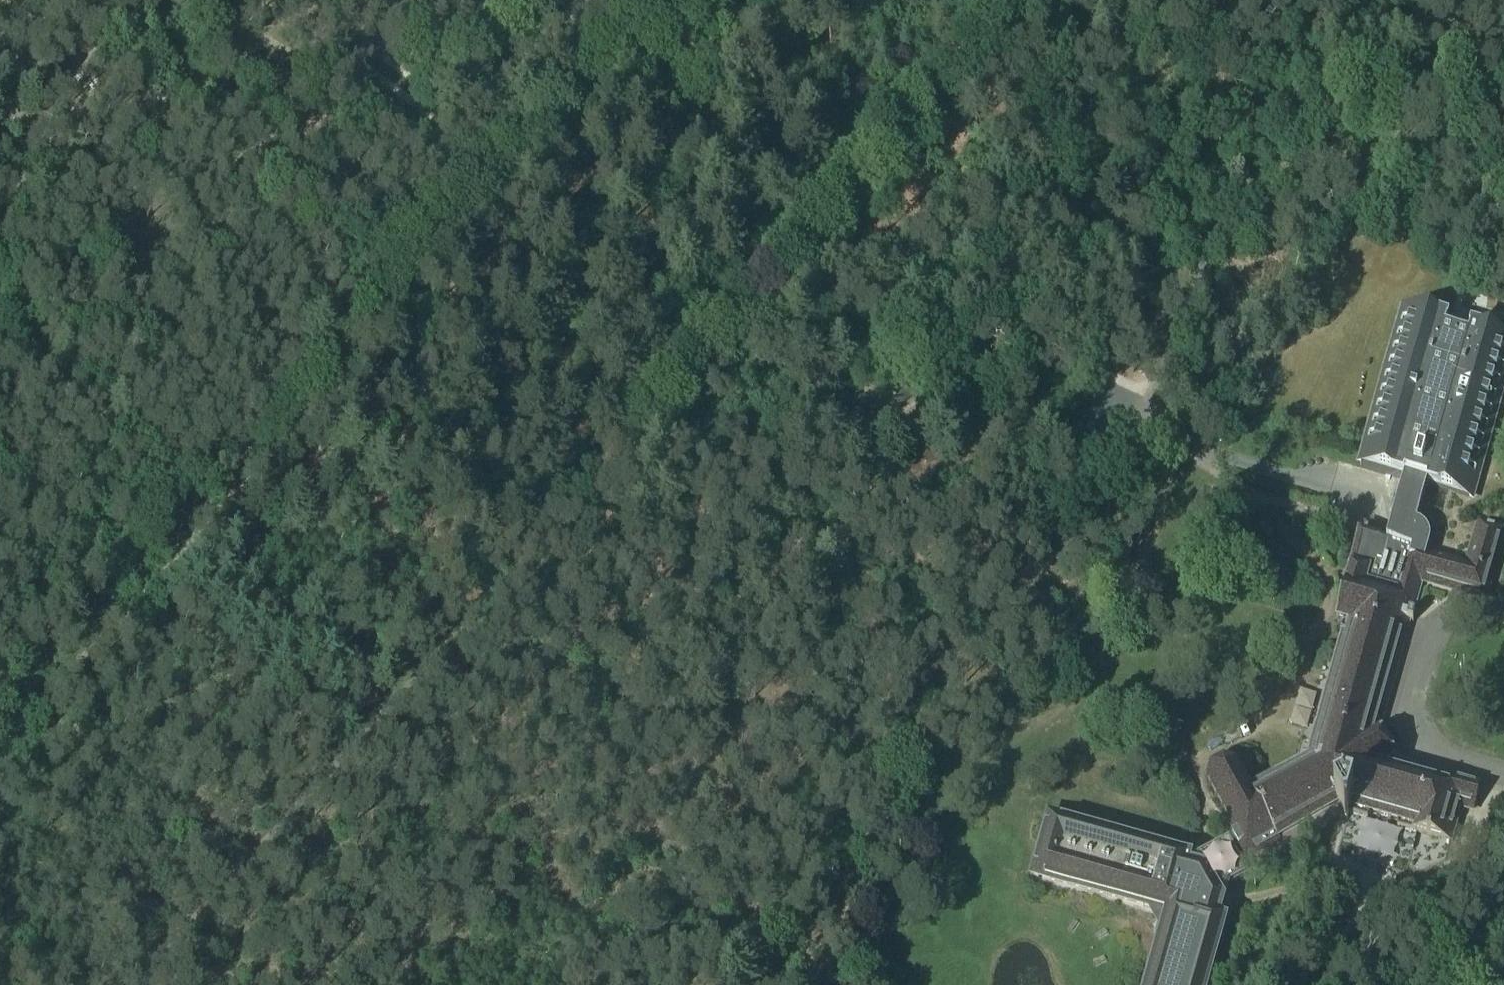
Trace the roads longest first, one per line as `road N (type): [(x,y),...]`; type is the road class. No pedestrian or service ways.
road 1 (track): [(989,0),(143,984)]
road 2 (track): [(691,0),(0,737)]

